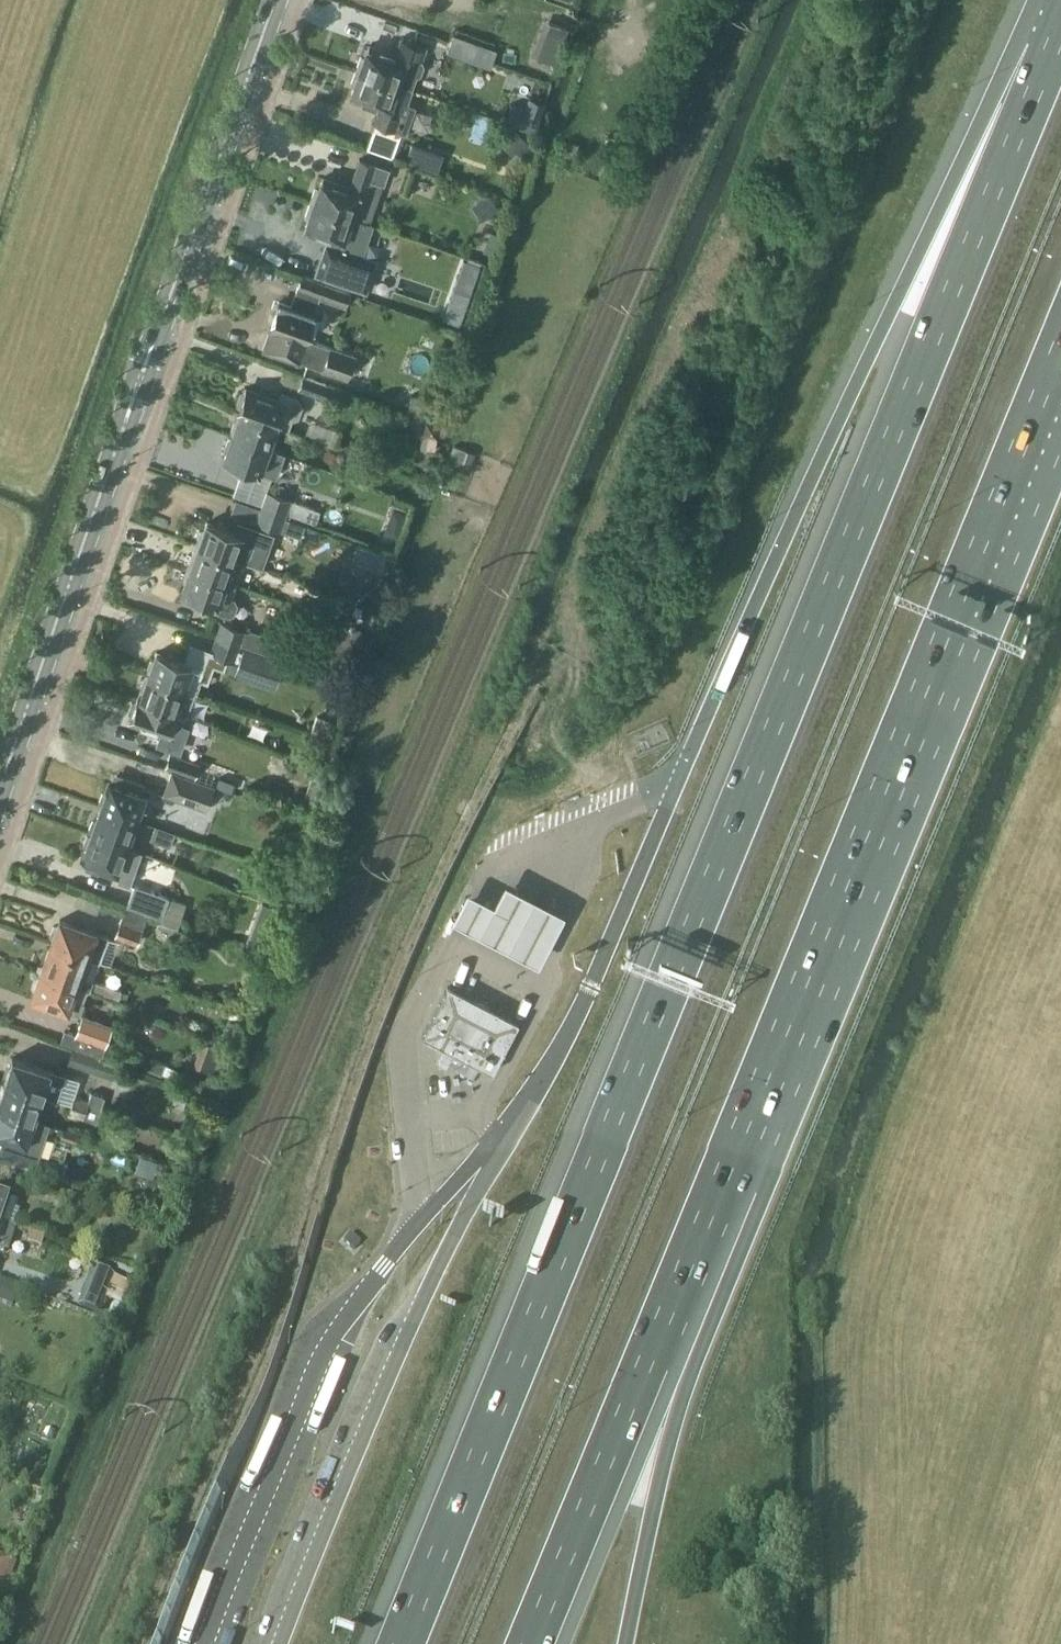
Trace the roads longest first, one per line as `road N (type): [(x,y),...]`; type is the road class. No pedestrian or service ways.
road 1 (motorway): [(1060,32),(404,1643)]
road 2 (motorway): [(1055,0),(1014,51),(776,547),(679,783)]
road 3 (secondary): [(0,815),(280,0)]
road 4 (motorway): [(777,1038),(1060,352)]
road 5 (motorway): [(529,1643),(777,1038)]
road 6 (motorway): [(627,1643),(653,1509),(699,1358),(762,1197),(777,1038)]

